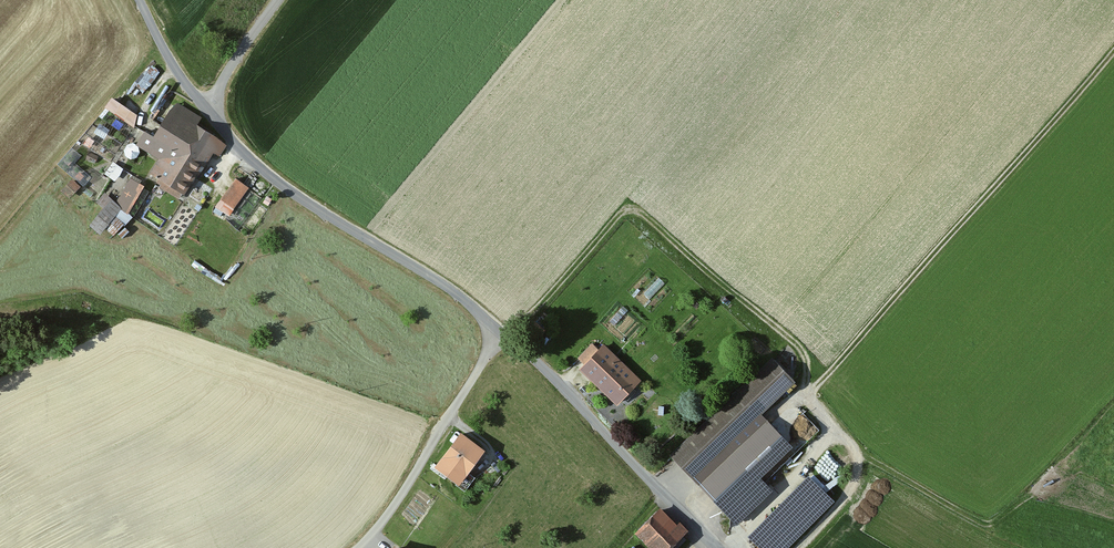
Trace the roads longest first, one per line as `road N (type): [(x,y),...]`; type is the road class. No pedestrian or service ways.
road 1 (track): [(502,333),(540,304),(617,216),(634,209),(801,350),(808,396),(1113,50)]
road 2 (tertiary): [(716,547),(524,350),(434,278),(276,181),(207,110)]
road 3 (tertiary): [(207,110),(278,0)]
road 4 (tertiary): [(207,110),(139,0)]

